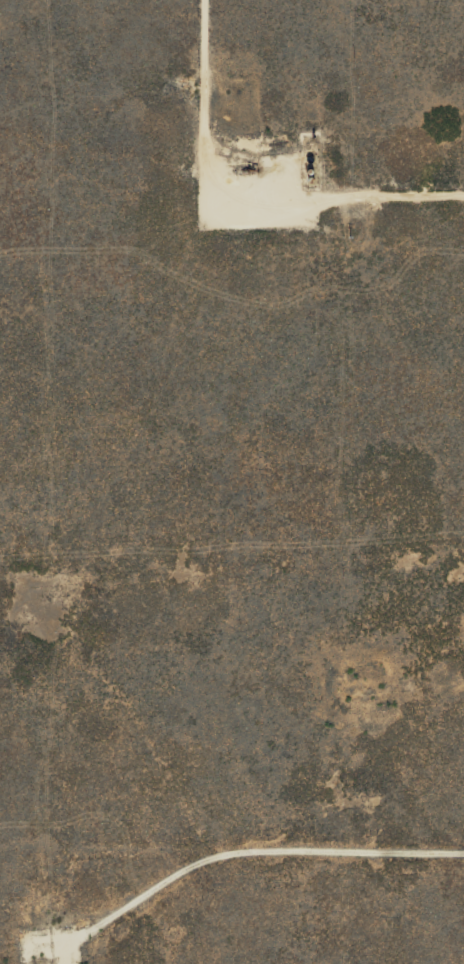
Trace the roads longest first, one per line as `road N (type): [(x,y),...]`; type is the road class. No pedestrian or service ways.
road 1 (track): [(463,844),(273,839),(197,860),(85,931)]

